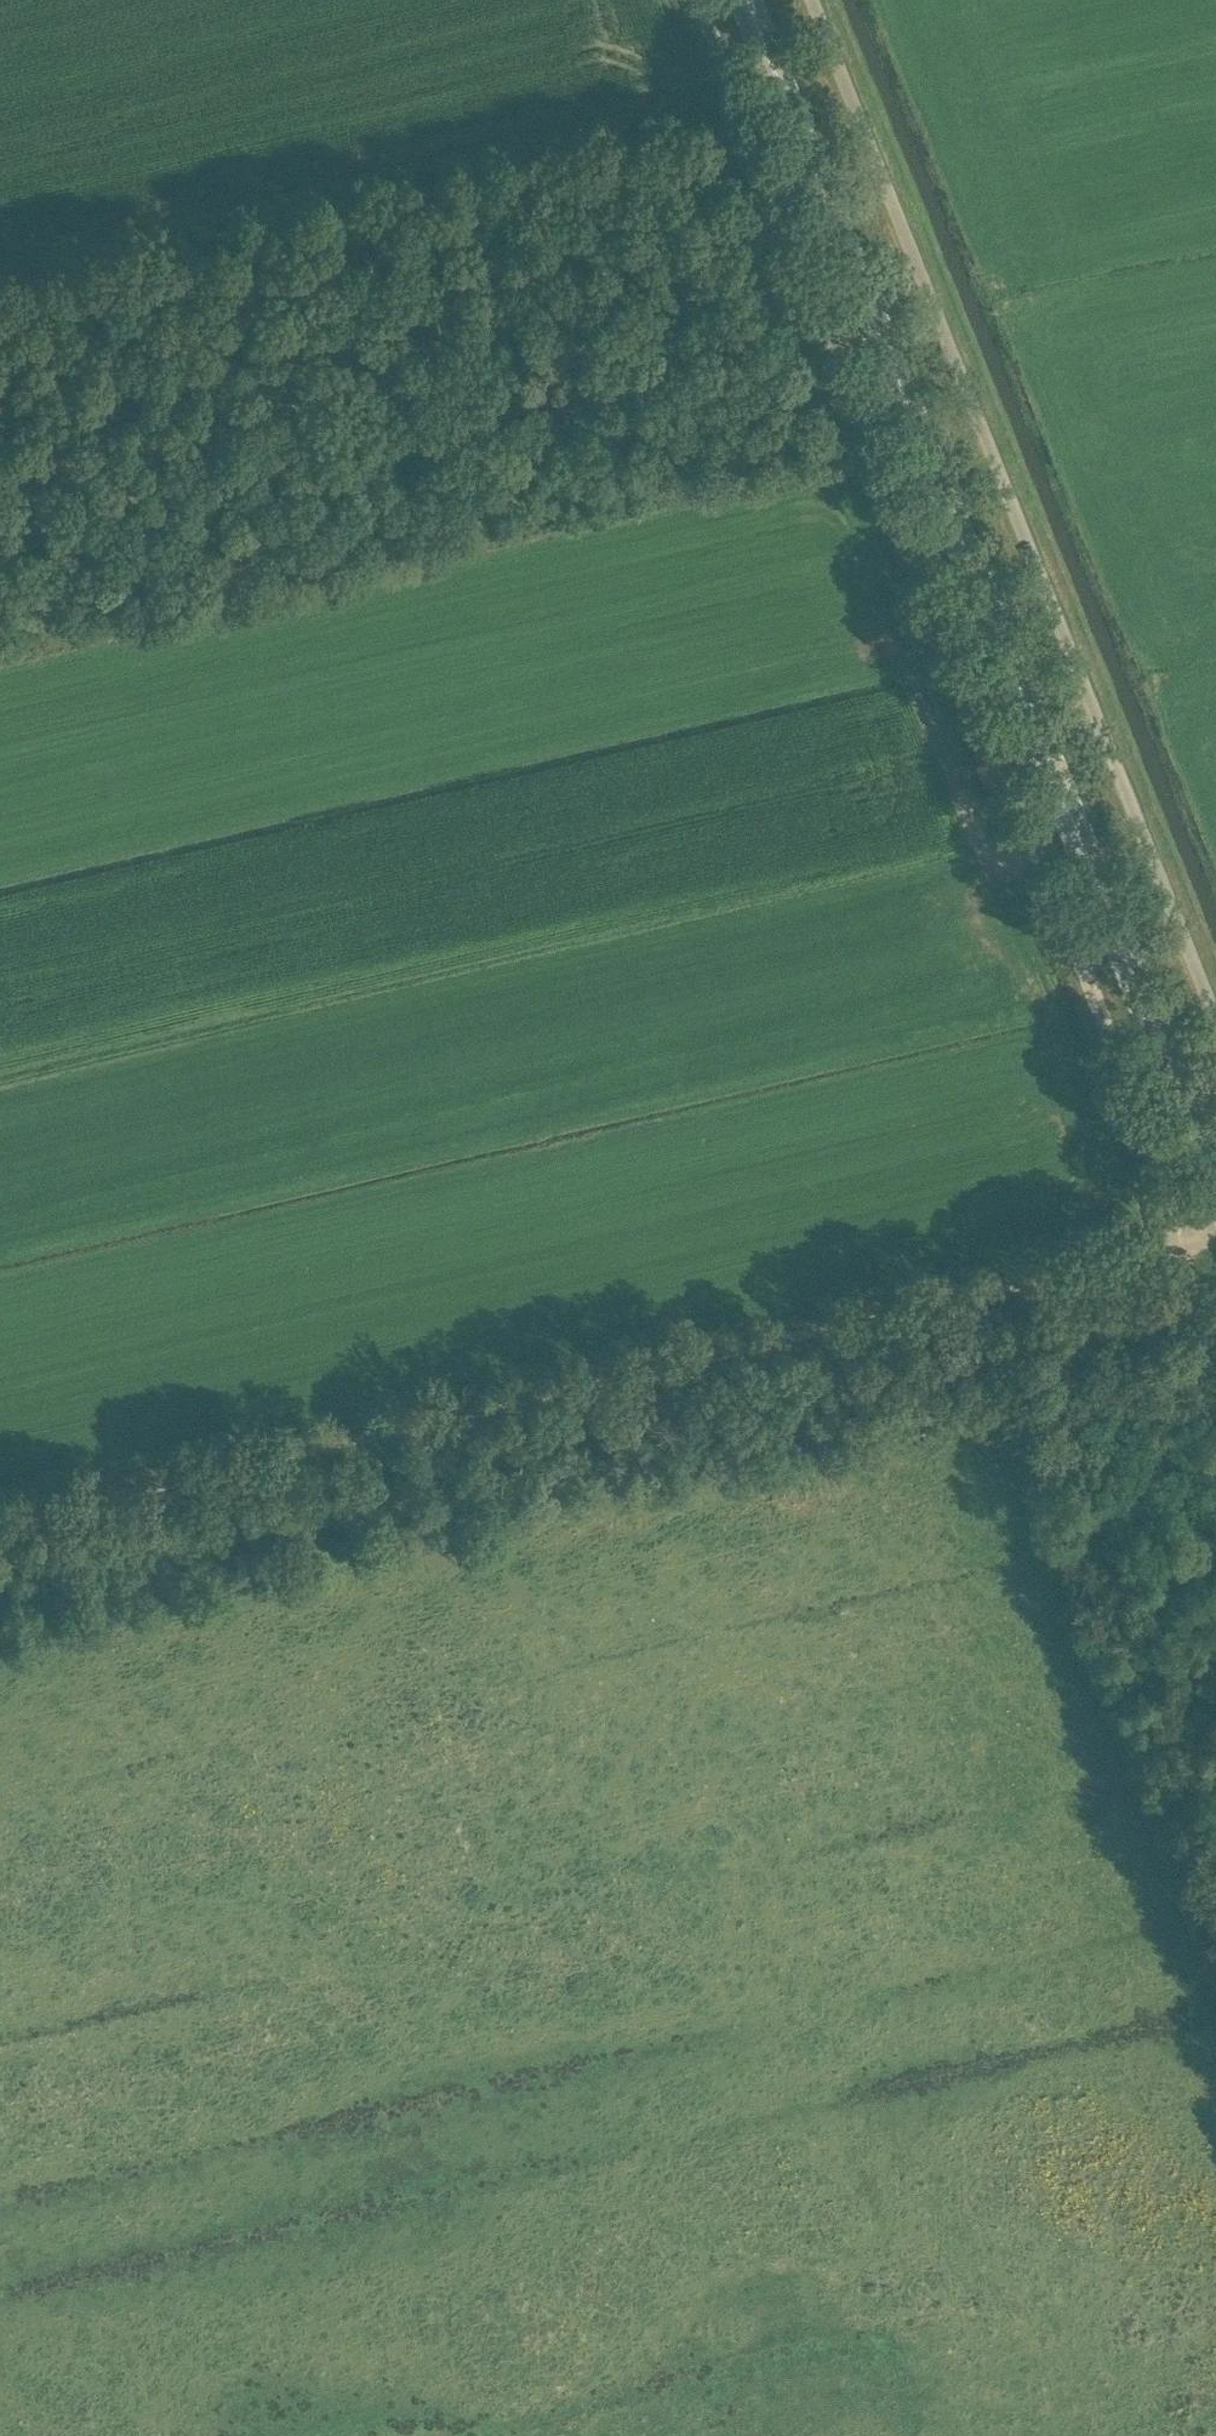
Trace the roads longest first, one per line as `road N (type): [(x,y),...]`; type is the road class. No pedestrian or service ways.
road 1 (unclassified): [(1183,1245),(691,0)]
road 2 (primary): [(1215,1185),(745,0)]
road 3 (track): [(0,1516),(1183,1245)]
road 4 (unclassified): [(1215,1012),(821,0)]

